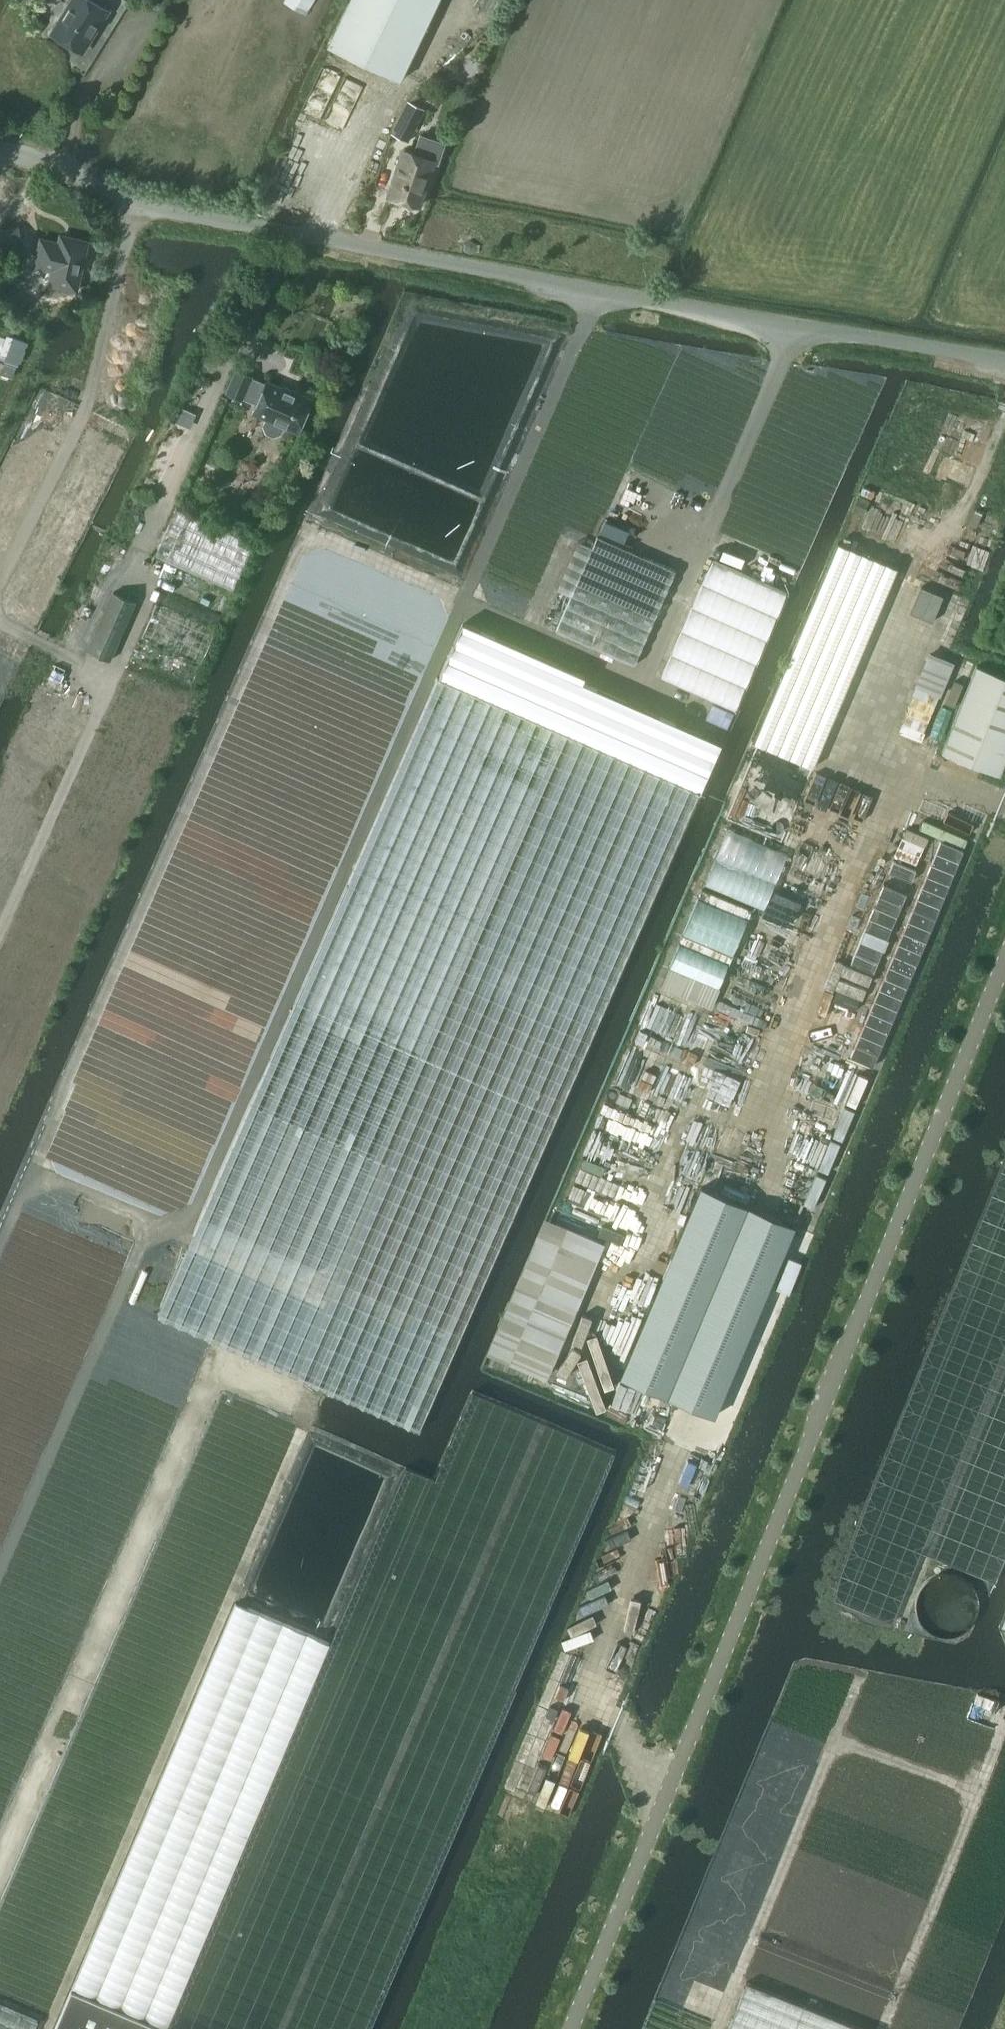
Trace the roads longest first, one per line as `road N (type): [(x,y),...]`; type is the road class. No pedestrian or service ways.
road 1 (unclassified): [(571,2028),(1004,963)]
road 2 (unclassified): [(1004,362),(330,241),(136,200),(0,153)]

